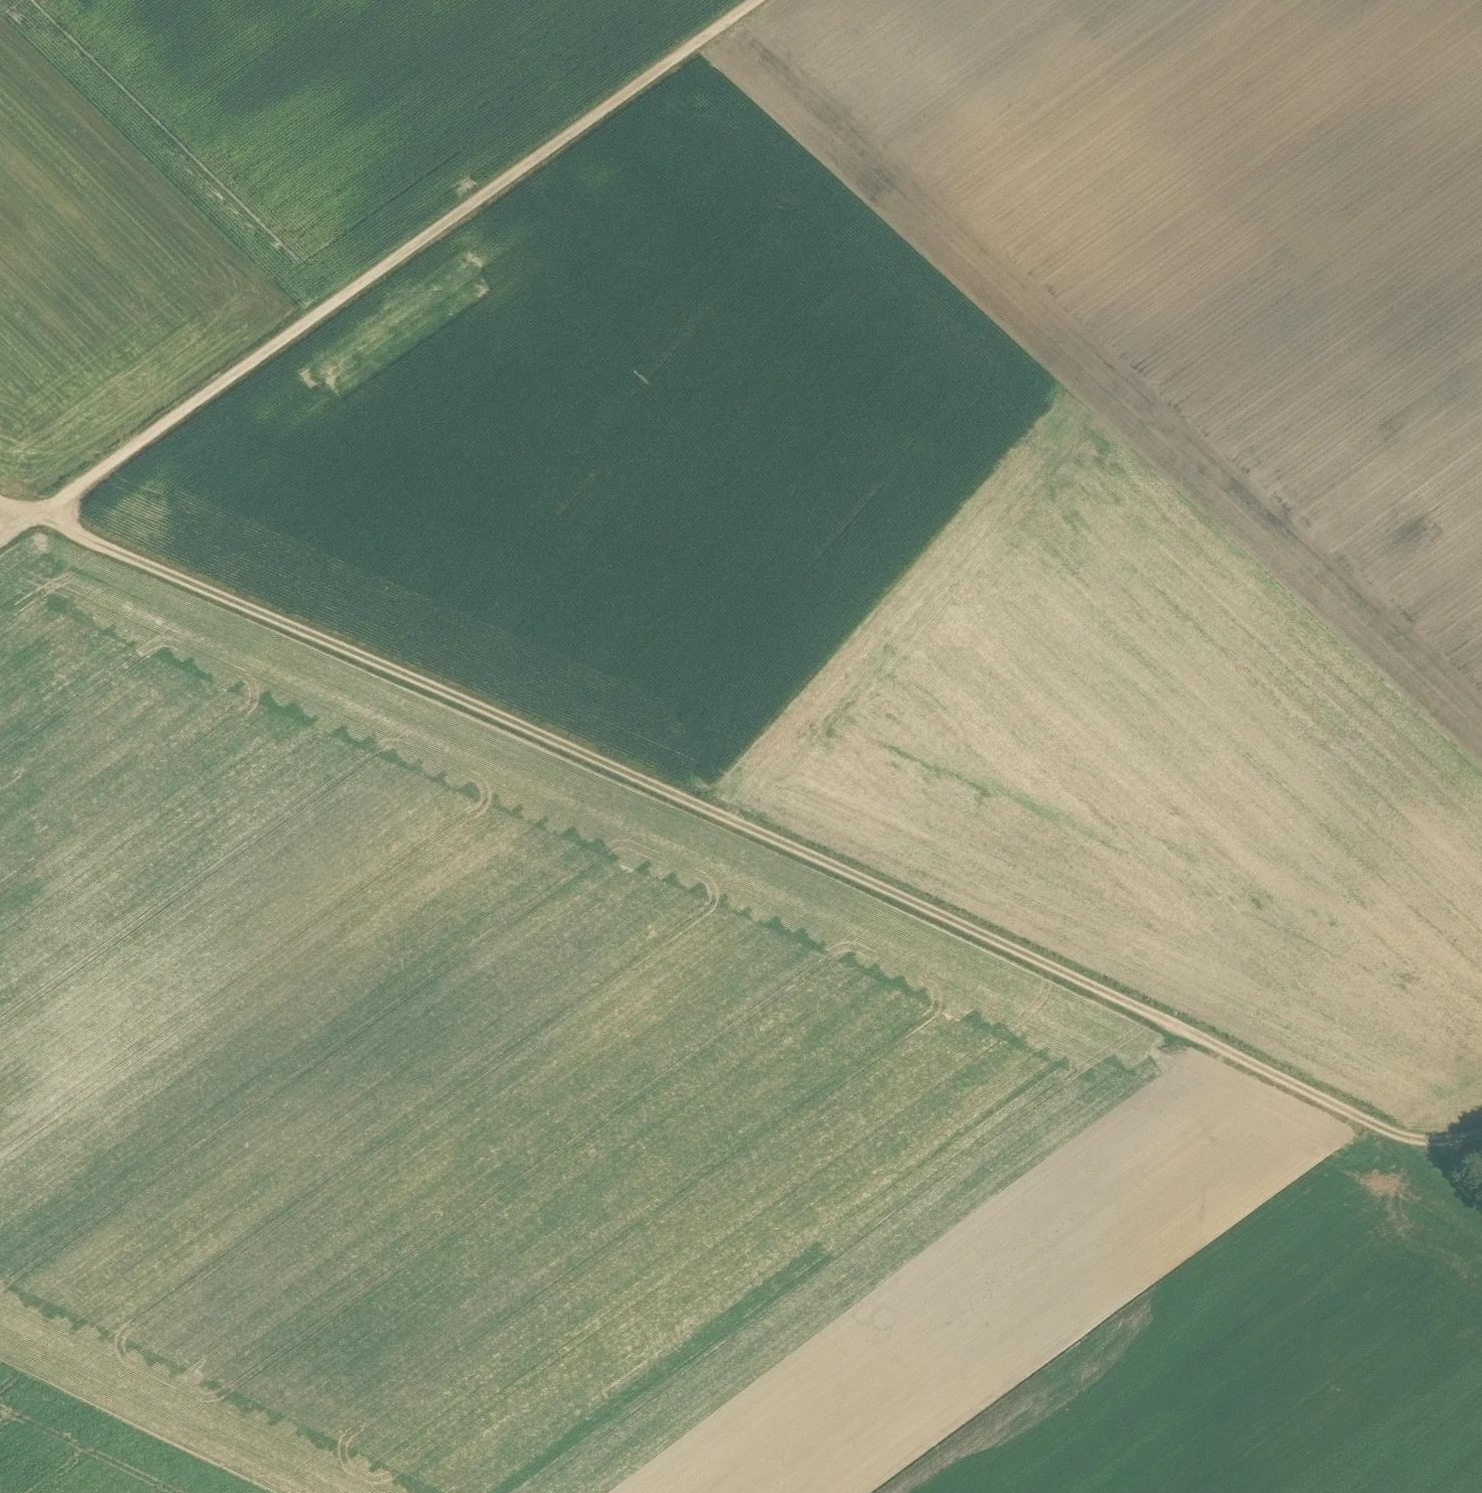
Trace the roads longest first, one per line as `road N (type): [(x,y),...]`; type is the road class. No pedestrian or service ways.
road 1 (track): [(1481,1138),(1460,1151),(1411,1151),(559,754),(83,538),(30,522)]
road 2 (unclassified): [(30,522),(764,0)]

